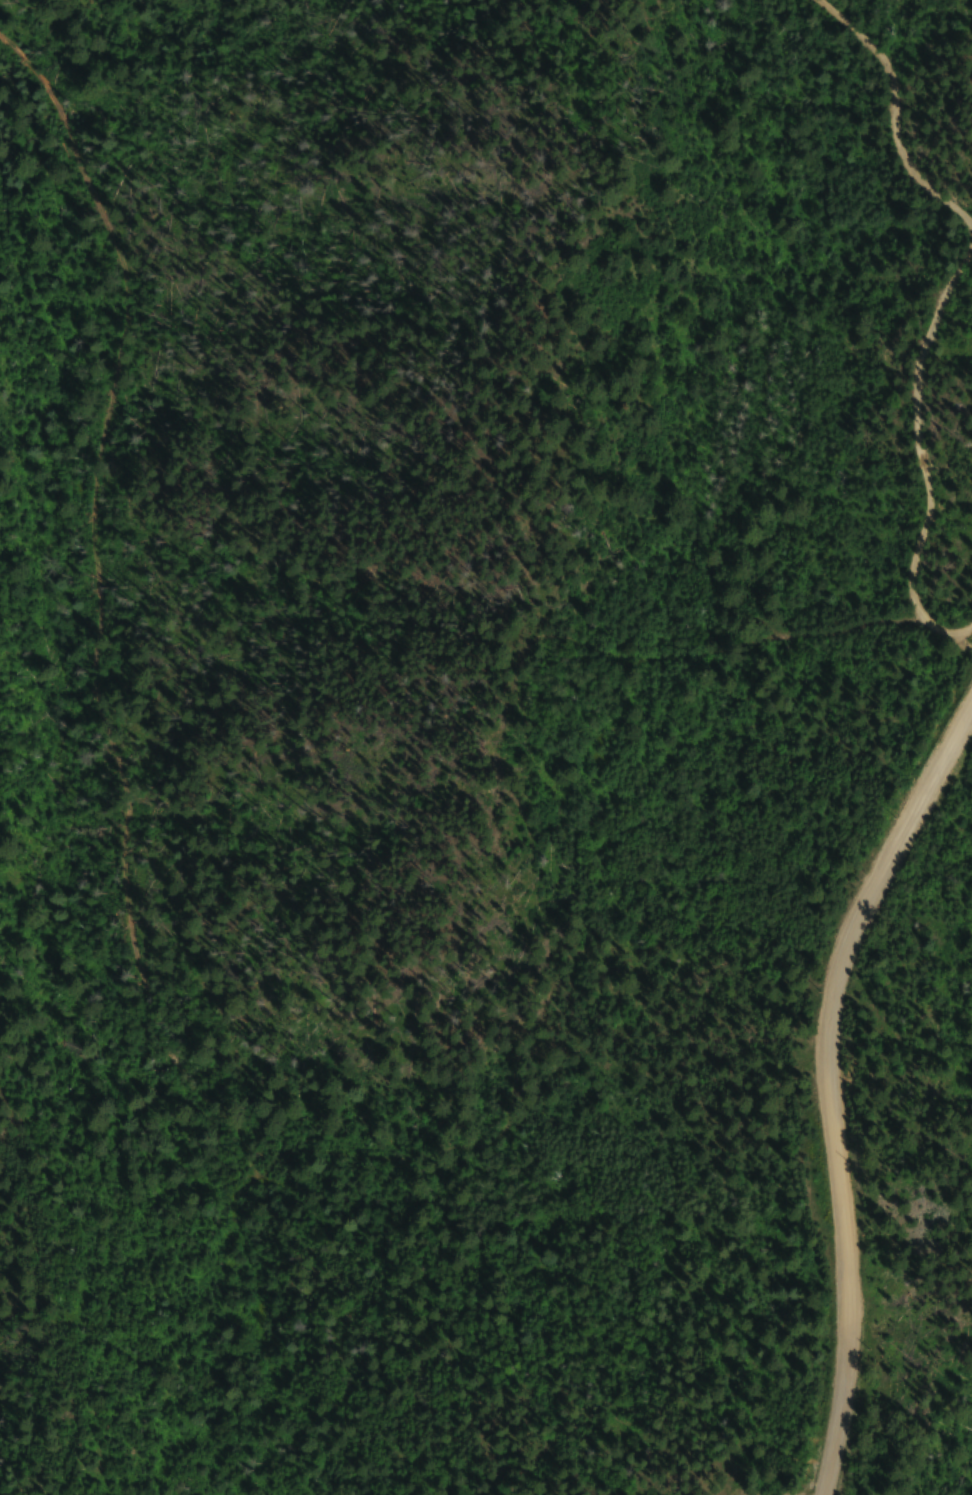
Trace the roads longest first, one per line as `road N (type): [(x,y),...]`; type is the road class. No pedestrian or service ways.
road 1 (residential): [(812,1494),(841,1318),(824,1050),(829,989),(878,868),(971,700)]
road 2 (track): [(817,0),(879,58),(906,165),(970,233),(918,380),(927,499),(910,589),(920,617),(946,633),(971,624)]

